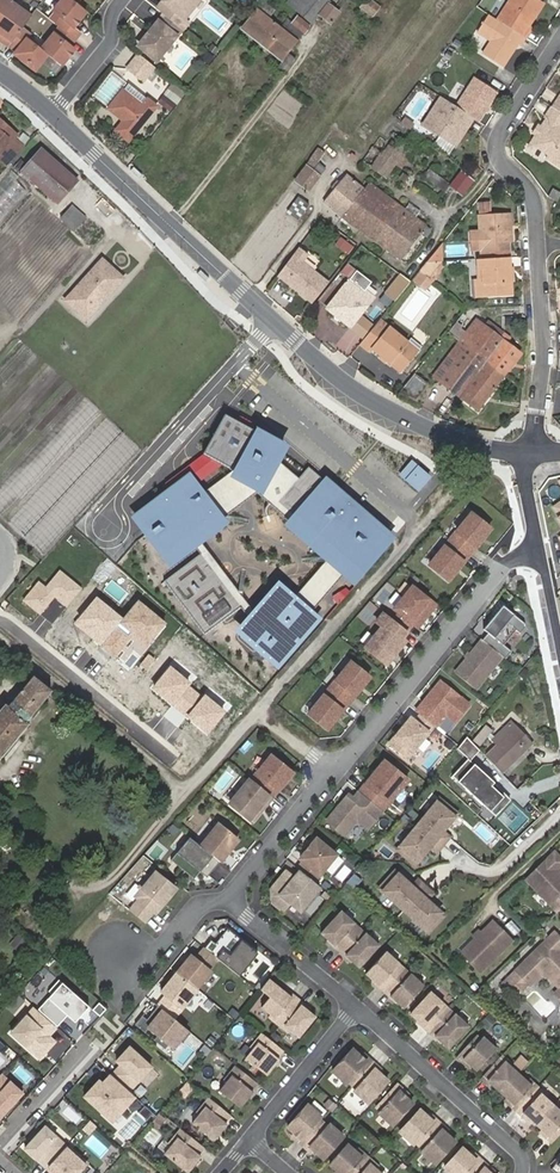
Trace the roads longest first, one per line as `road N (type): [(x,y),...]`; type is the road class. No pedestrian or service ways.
road 1 (tertiary): [(53,115),(366,395),(415,424),(529,455)]
road 2 (residential): [(529,455),(543,350),(538,227),(529,193),(497,152),(559,43)]
road 3 (residential): [(501,571),(228,900)]
road 4 (residential): [(354,1010),(518,1152),(522,1172)]
road 5 (residential): [(248,1140),(354,1010)]
road 6 (residential): [(228,900),(354,1010)]
road 7 (residential): [(53,115),(107,51),(122,0)]
road 8 (residential): [(228,900),(198,904),(160,950),(118,960)]
road 9 (residential): [(0,1143),(87,1048)]

